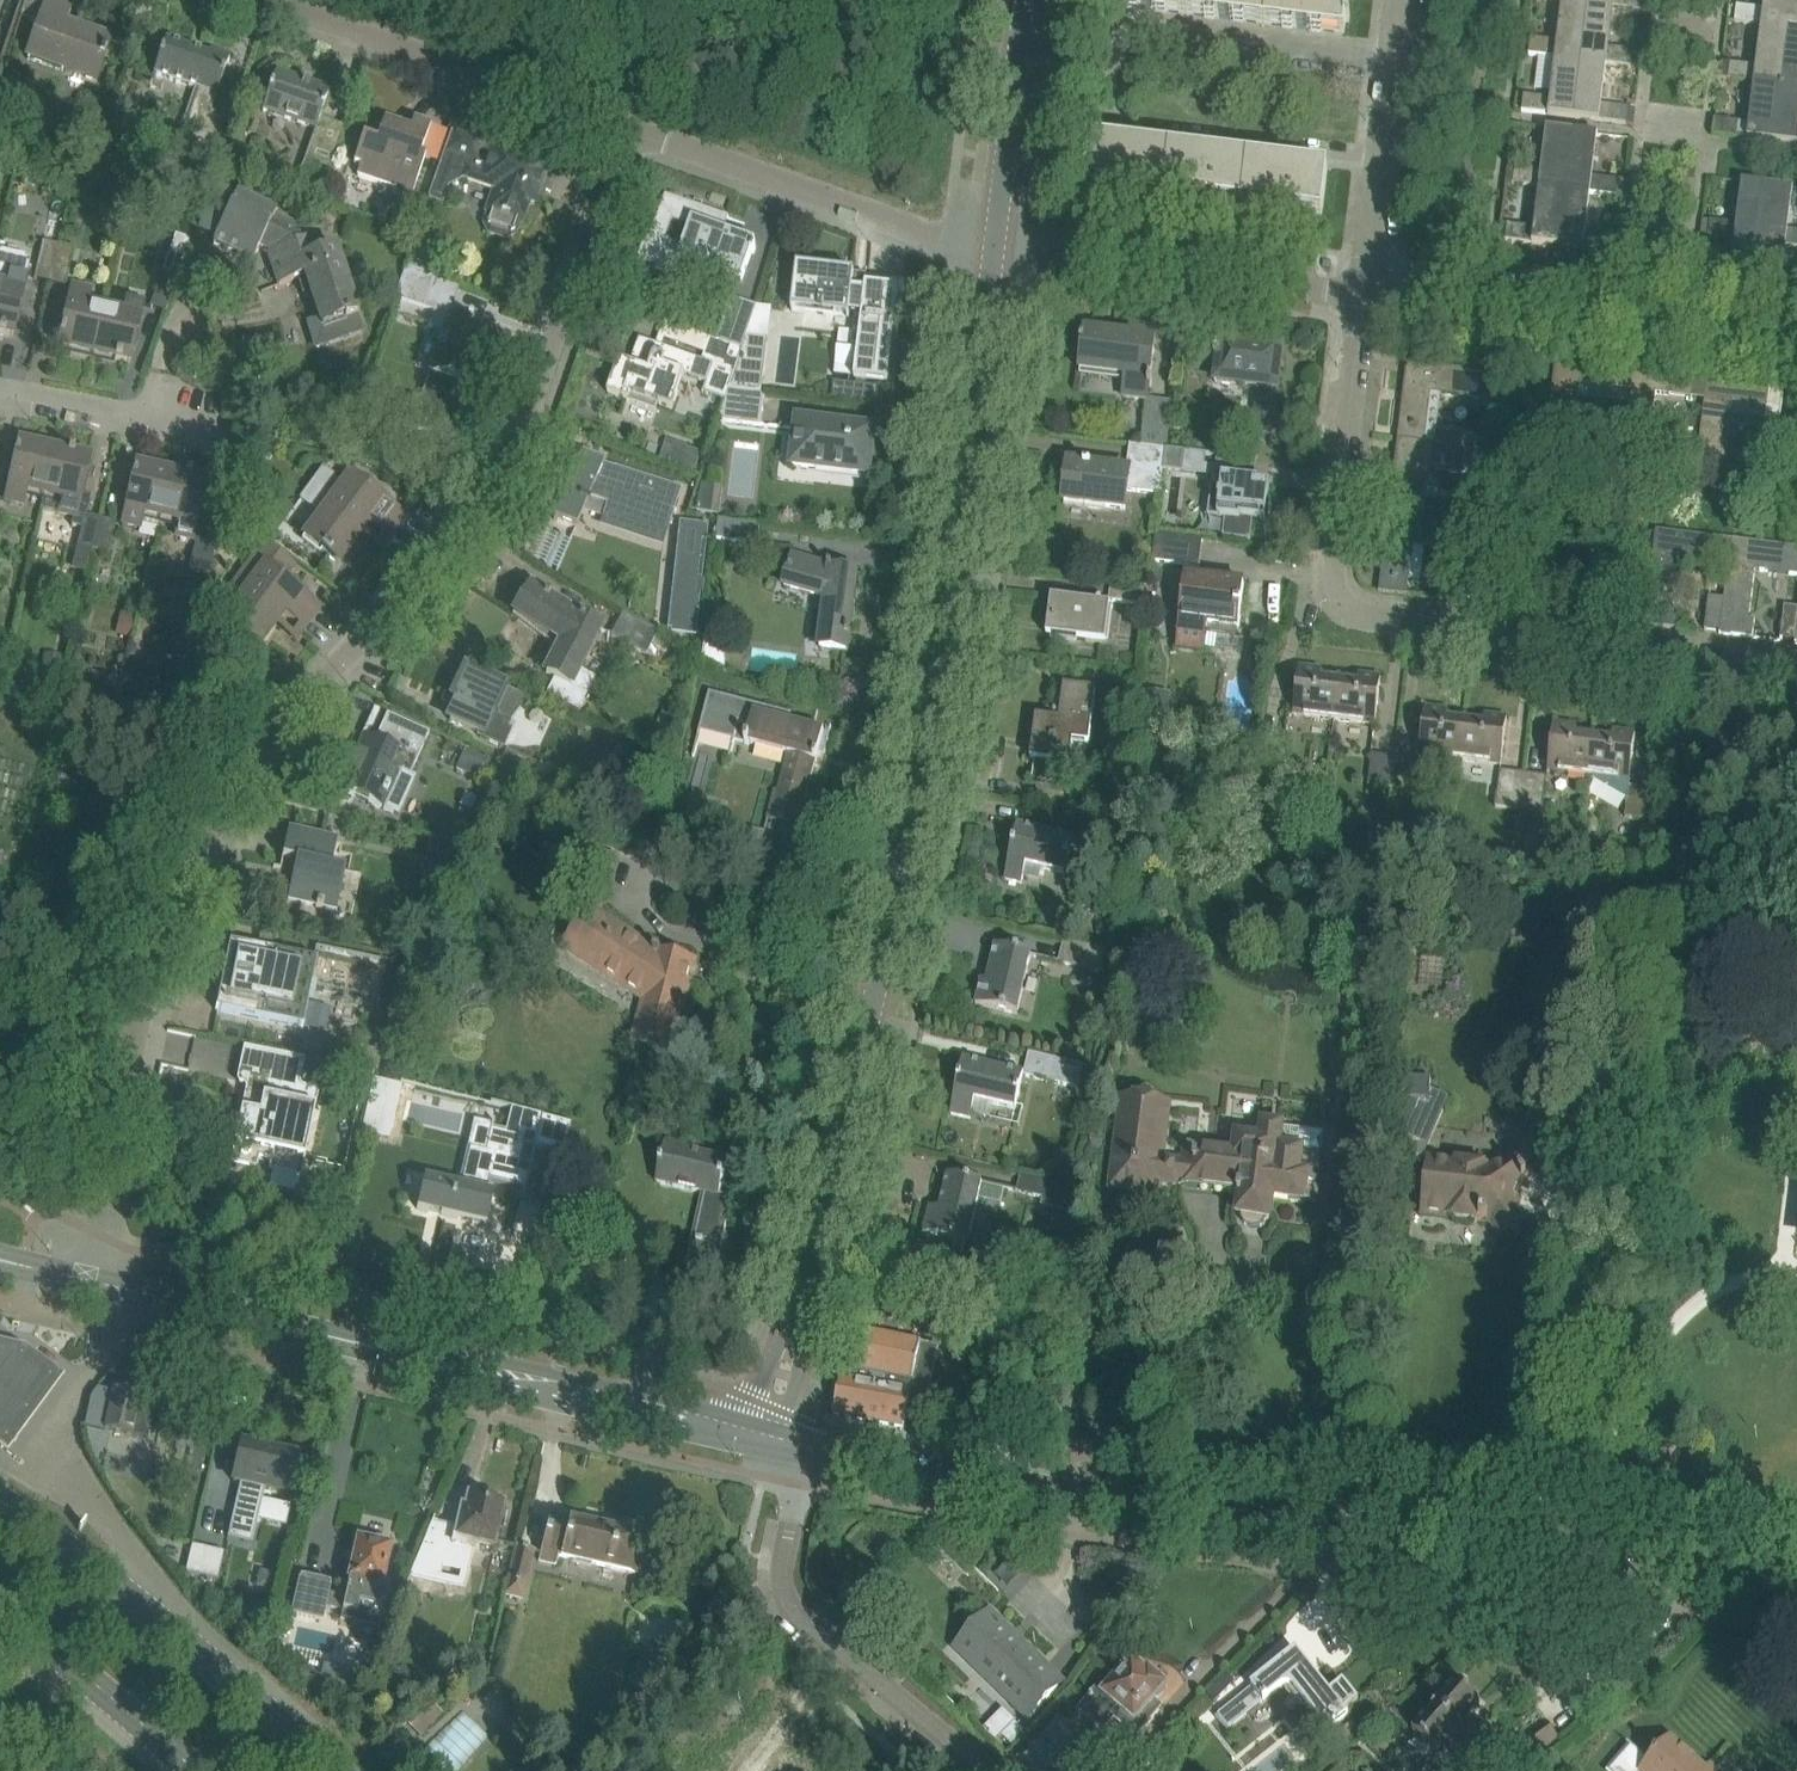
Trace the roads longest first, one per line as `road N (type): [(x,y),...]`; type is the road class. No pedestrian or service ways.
road 1 (residential): [(92,1232),(145,1004),(202,867),(262,761),(419,581),(505,453),(552,358),(635,137)]
road 2 (unclassified): [(774,1410),(825,1210),(1004,250)]
road 3 (tertiary): [(1796,1587),(1010,1489),(790,1444)]
road 4 (residential): [(1796,670),(1372,617),(1346,596),(1339,574),(1374,293)]
road 5 (tertiary): [(790,1444),(79,1277)]
road 6 (residential): [(1391,156),(1104,111),(1114,34),(1403,76)]
road 7 (residential): [(1796,346),(1374,293)]
road 8 (residential): [(987,1770),(800,1619),(786,1597),(790,1444)]
road 9 (secondary): [(317,1770),(205,1666),(0,1501)]
road 10 (residential): [(635,137),(257,0)]
road 11 (residential): [(1004,250),(635,137)]
road 12 (residential): [(1374,293),(1004,250)]
road 13 (secondary): [(0,1604),(206,1770)]
road 14 (unclassified): [(1004,250),(1034,0)]
road 15 (residential): [(238,449),(0,397)]
road 16 (unclassified): [(1374,293),(1391,156)]

